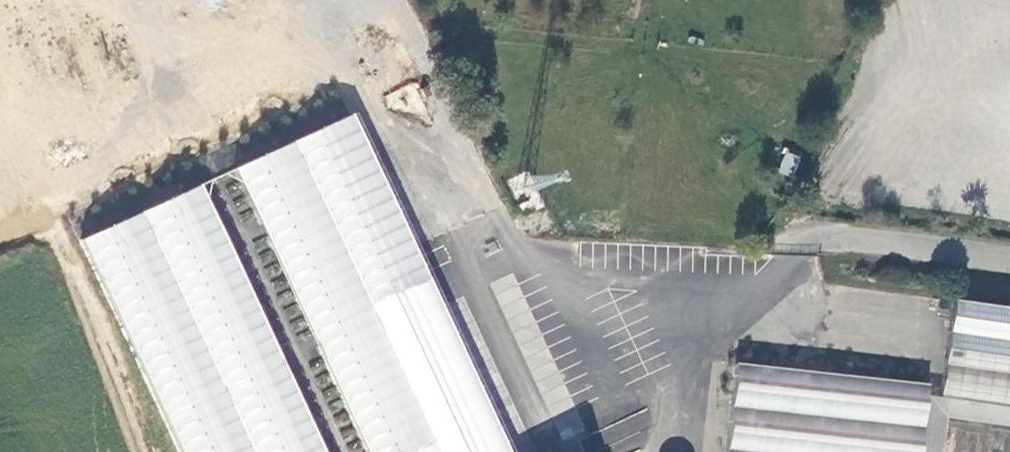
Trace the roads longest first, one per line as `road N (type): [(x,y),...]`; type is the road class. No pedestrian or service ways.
road 1 (track): [(621,451),(399,0)]

